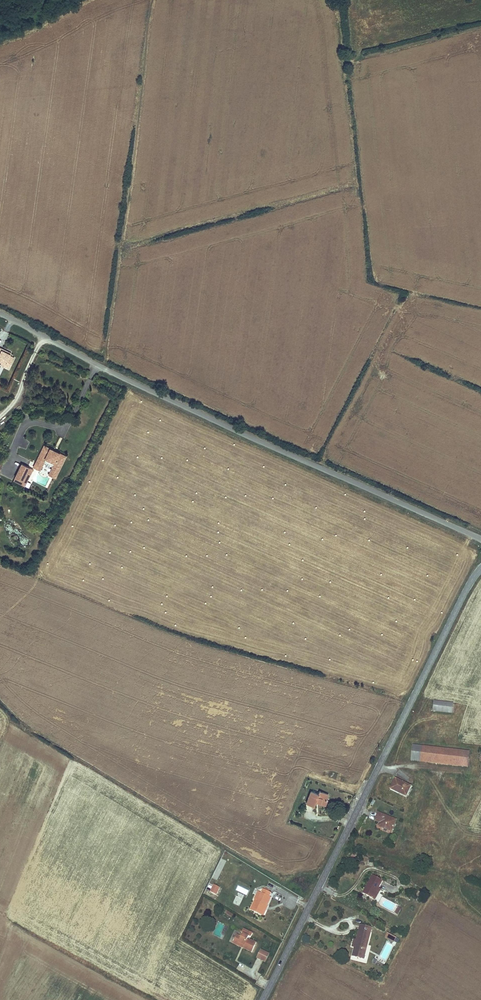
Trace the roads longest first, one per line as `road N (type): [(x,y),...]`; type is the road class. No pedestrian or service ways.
road 1 (unclassified): [(480,540),(0,314)]
road 2 (secondary): [(480,568),(263,999)]
road 3 (track): [(381,766),(422,774),(455,823),(480,835)]

